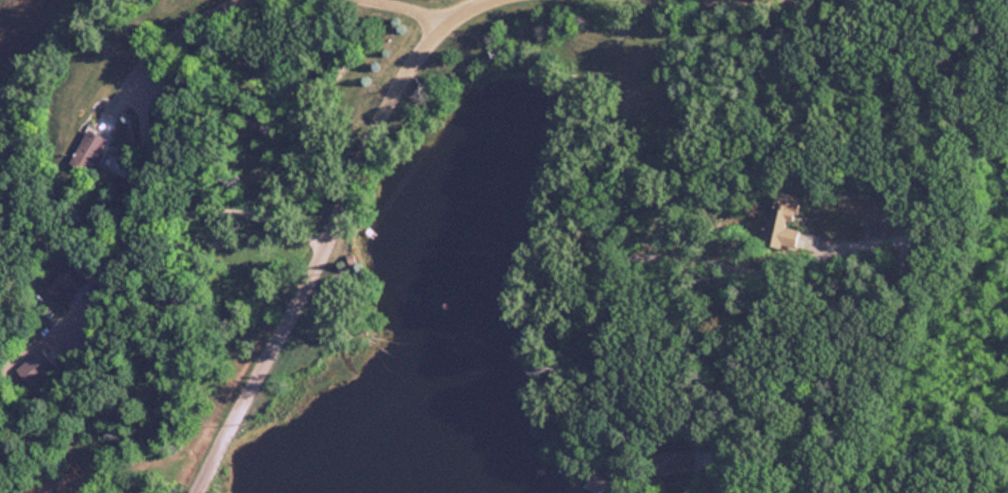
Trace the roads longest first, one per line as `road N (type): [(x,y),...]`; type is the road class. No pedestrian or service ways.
road 1 (residential): [(194,492),(322,250),(378,118),(425,37),(462,0)]

